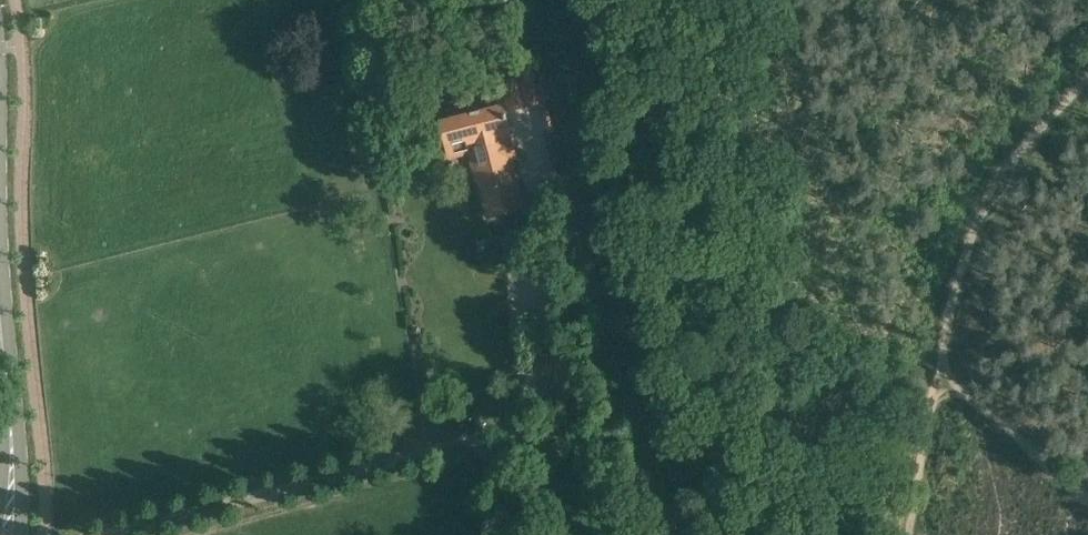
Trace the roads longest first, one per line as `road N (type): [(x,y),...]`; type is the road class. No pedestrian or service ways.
road 1 (track): [(697,534),(532,0)]
road 2 (track): [(941,374),(973,236),(1009,171),(1043,132)]
road 3 (tertiary): [(7,534),(10,415),(0,317)]
road 4 (track): [(909,534),(941,374)]

